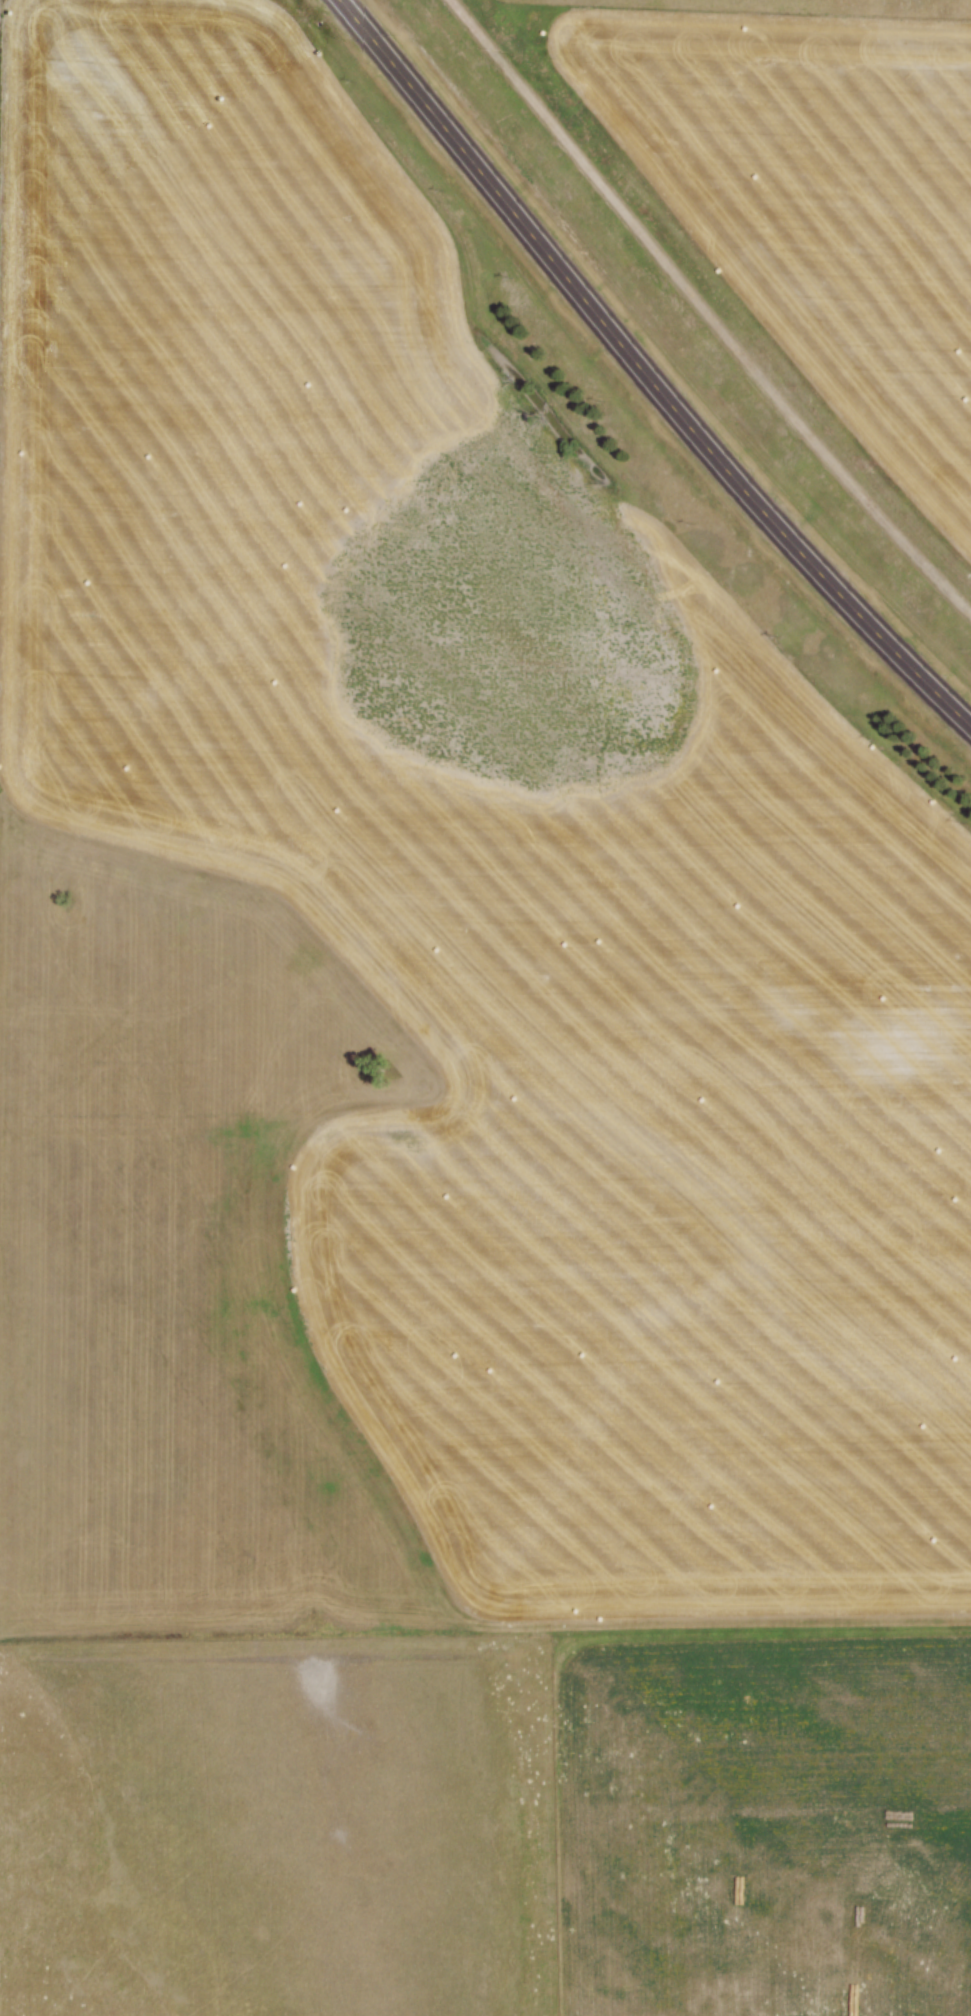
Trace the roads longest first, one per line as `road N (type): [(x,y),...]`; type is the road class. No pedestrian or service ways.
road 1 (primary): [(970,725),(694,430),(342,0)]

